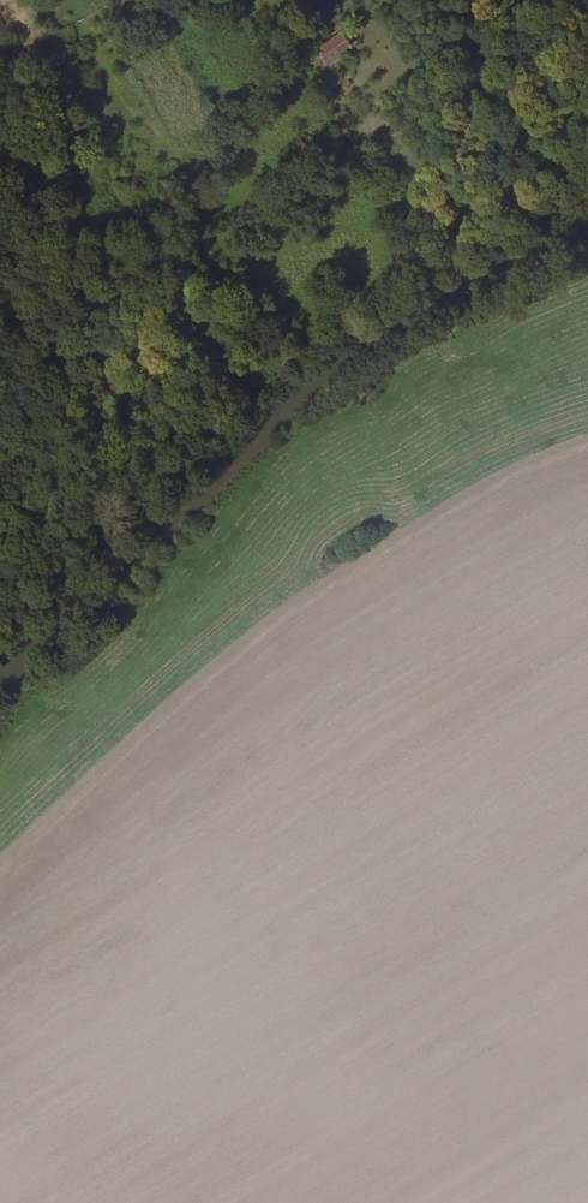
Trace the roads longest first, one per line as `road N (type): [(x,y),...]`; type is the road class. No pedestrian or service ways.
road 1 (track): [(587,439),(358,561),(237,656),(0,870)]

